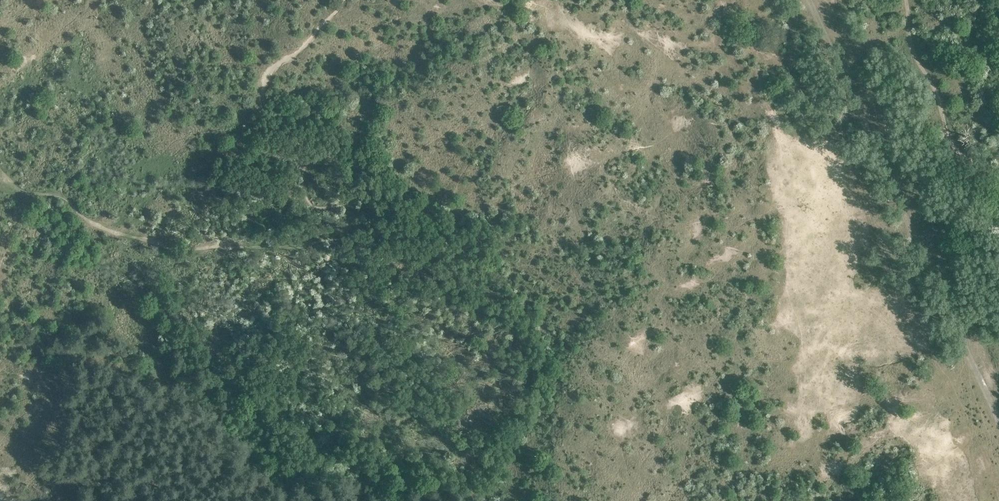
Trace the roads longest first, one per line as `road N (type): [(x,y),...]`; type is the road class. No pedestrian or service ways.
road 1 (track): [(998,187),(968,160),(912,55),(903,0)]

